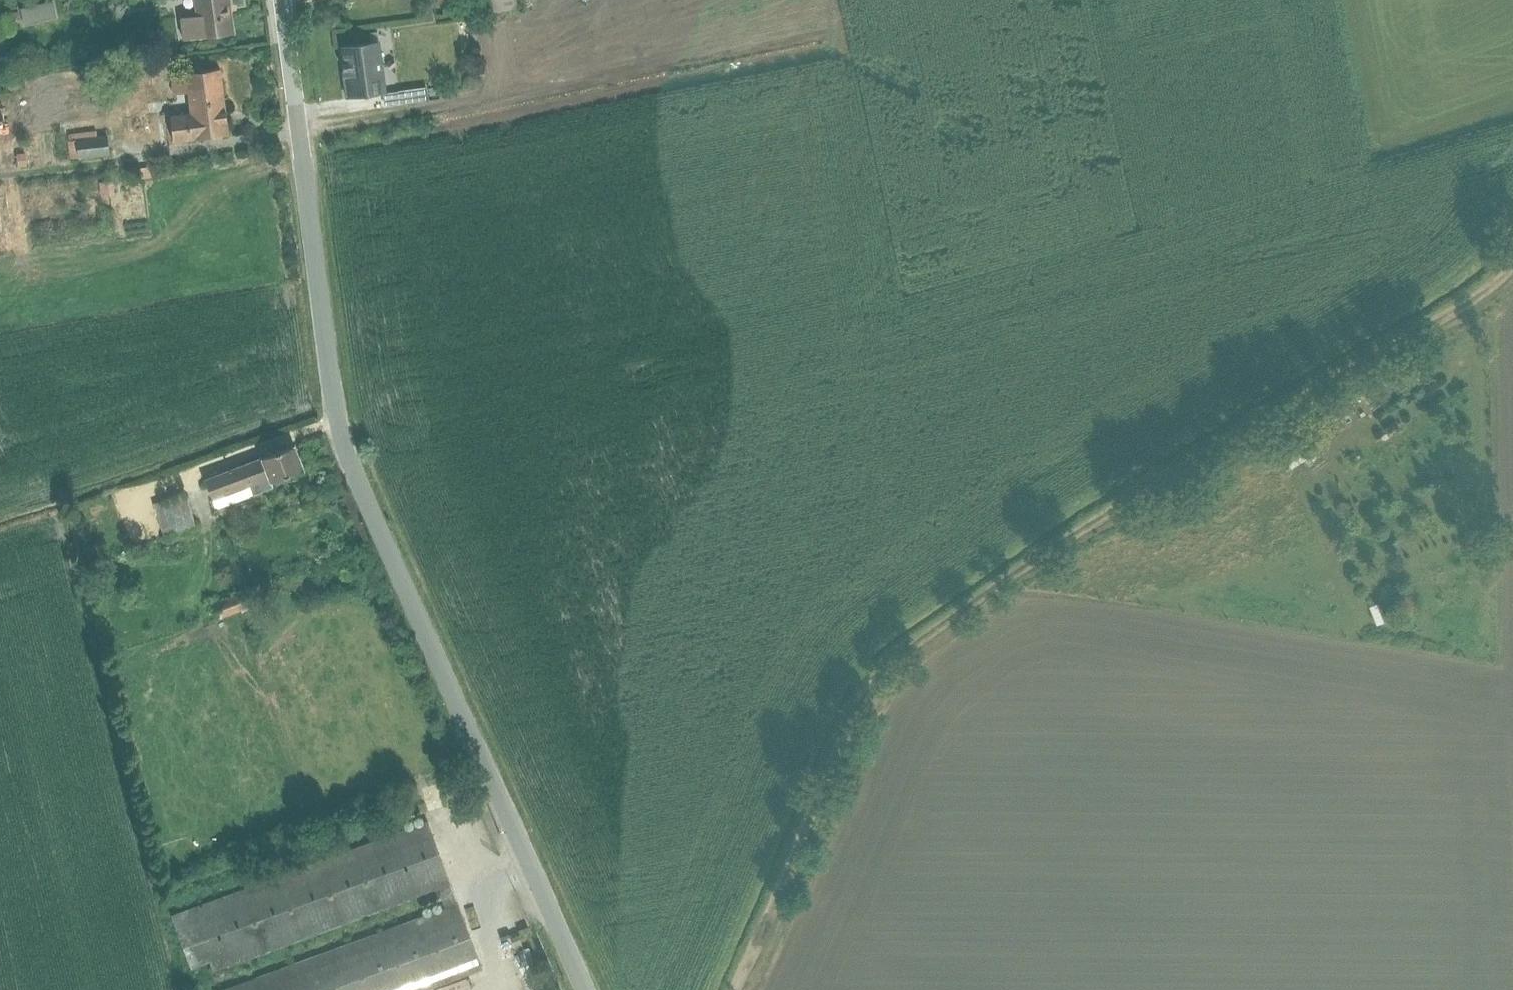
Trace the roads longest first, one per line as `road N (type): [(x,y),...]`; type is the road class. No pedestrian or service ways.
road 1 (track): [(1512,258),(1489,287),(1019,569),(887,662),(859,707),(738,989)]
road 2 (residential): [(381,528),(347,454),(334,394),(284,0)]
road 3 (unclassified): [(585,989),(381,528)]

